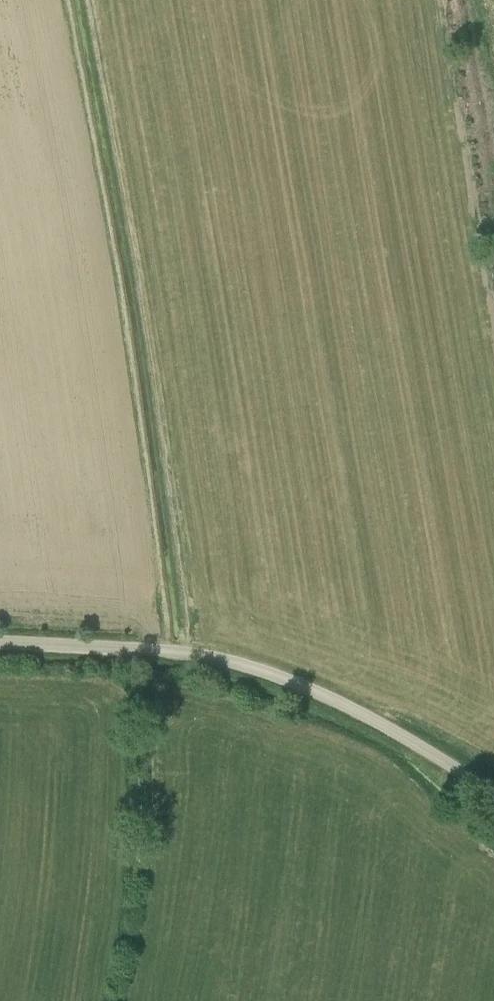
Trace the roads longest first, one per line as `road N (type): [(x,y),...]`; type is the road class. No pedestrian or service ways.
road 1 (unclassified): [(493,804),(398,733),(310,685),(191,656),(0,645)]

